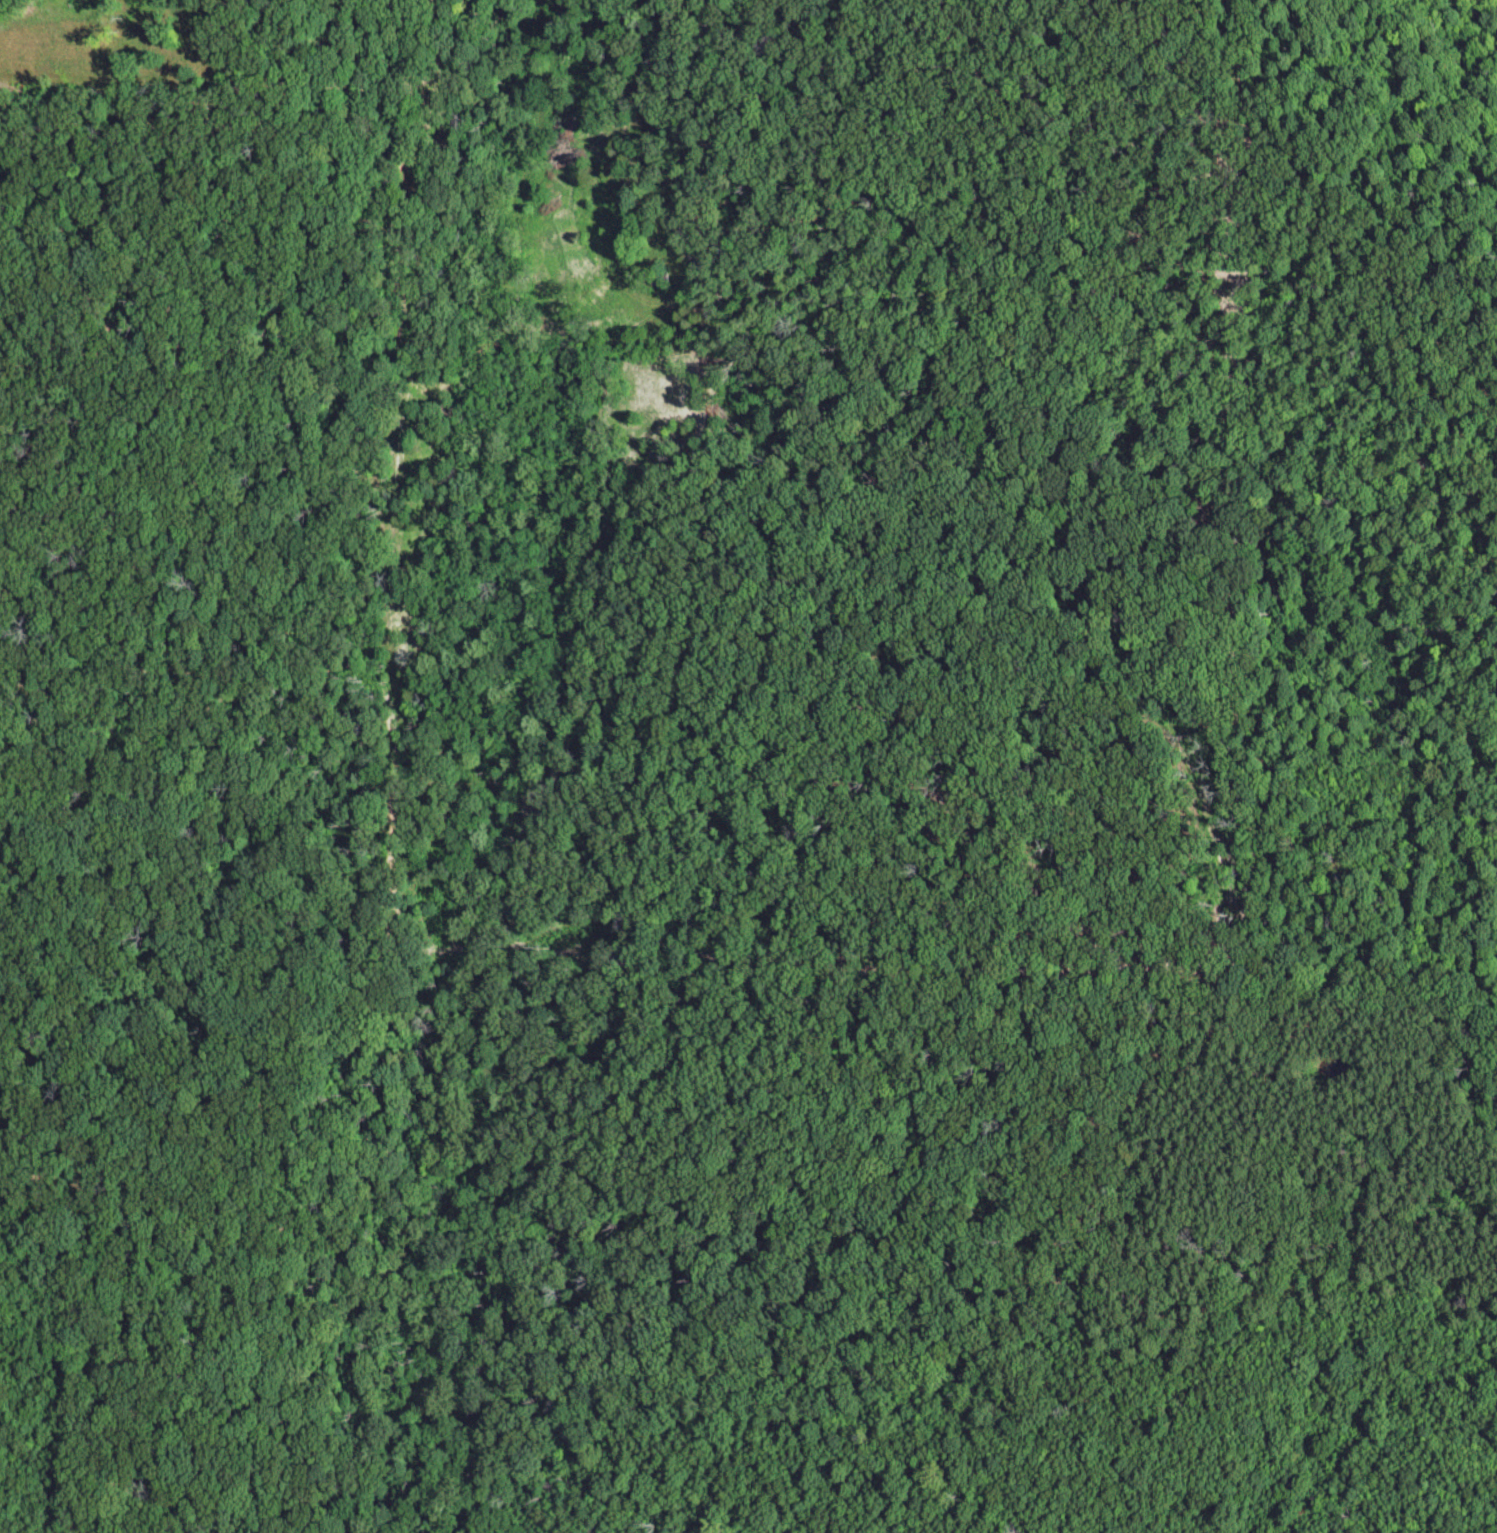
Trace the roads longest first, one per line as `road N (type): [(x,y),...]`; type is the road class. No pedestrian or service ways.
road 1 (track): [(1496,466),(1283,176),(1170,52)]

